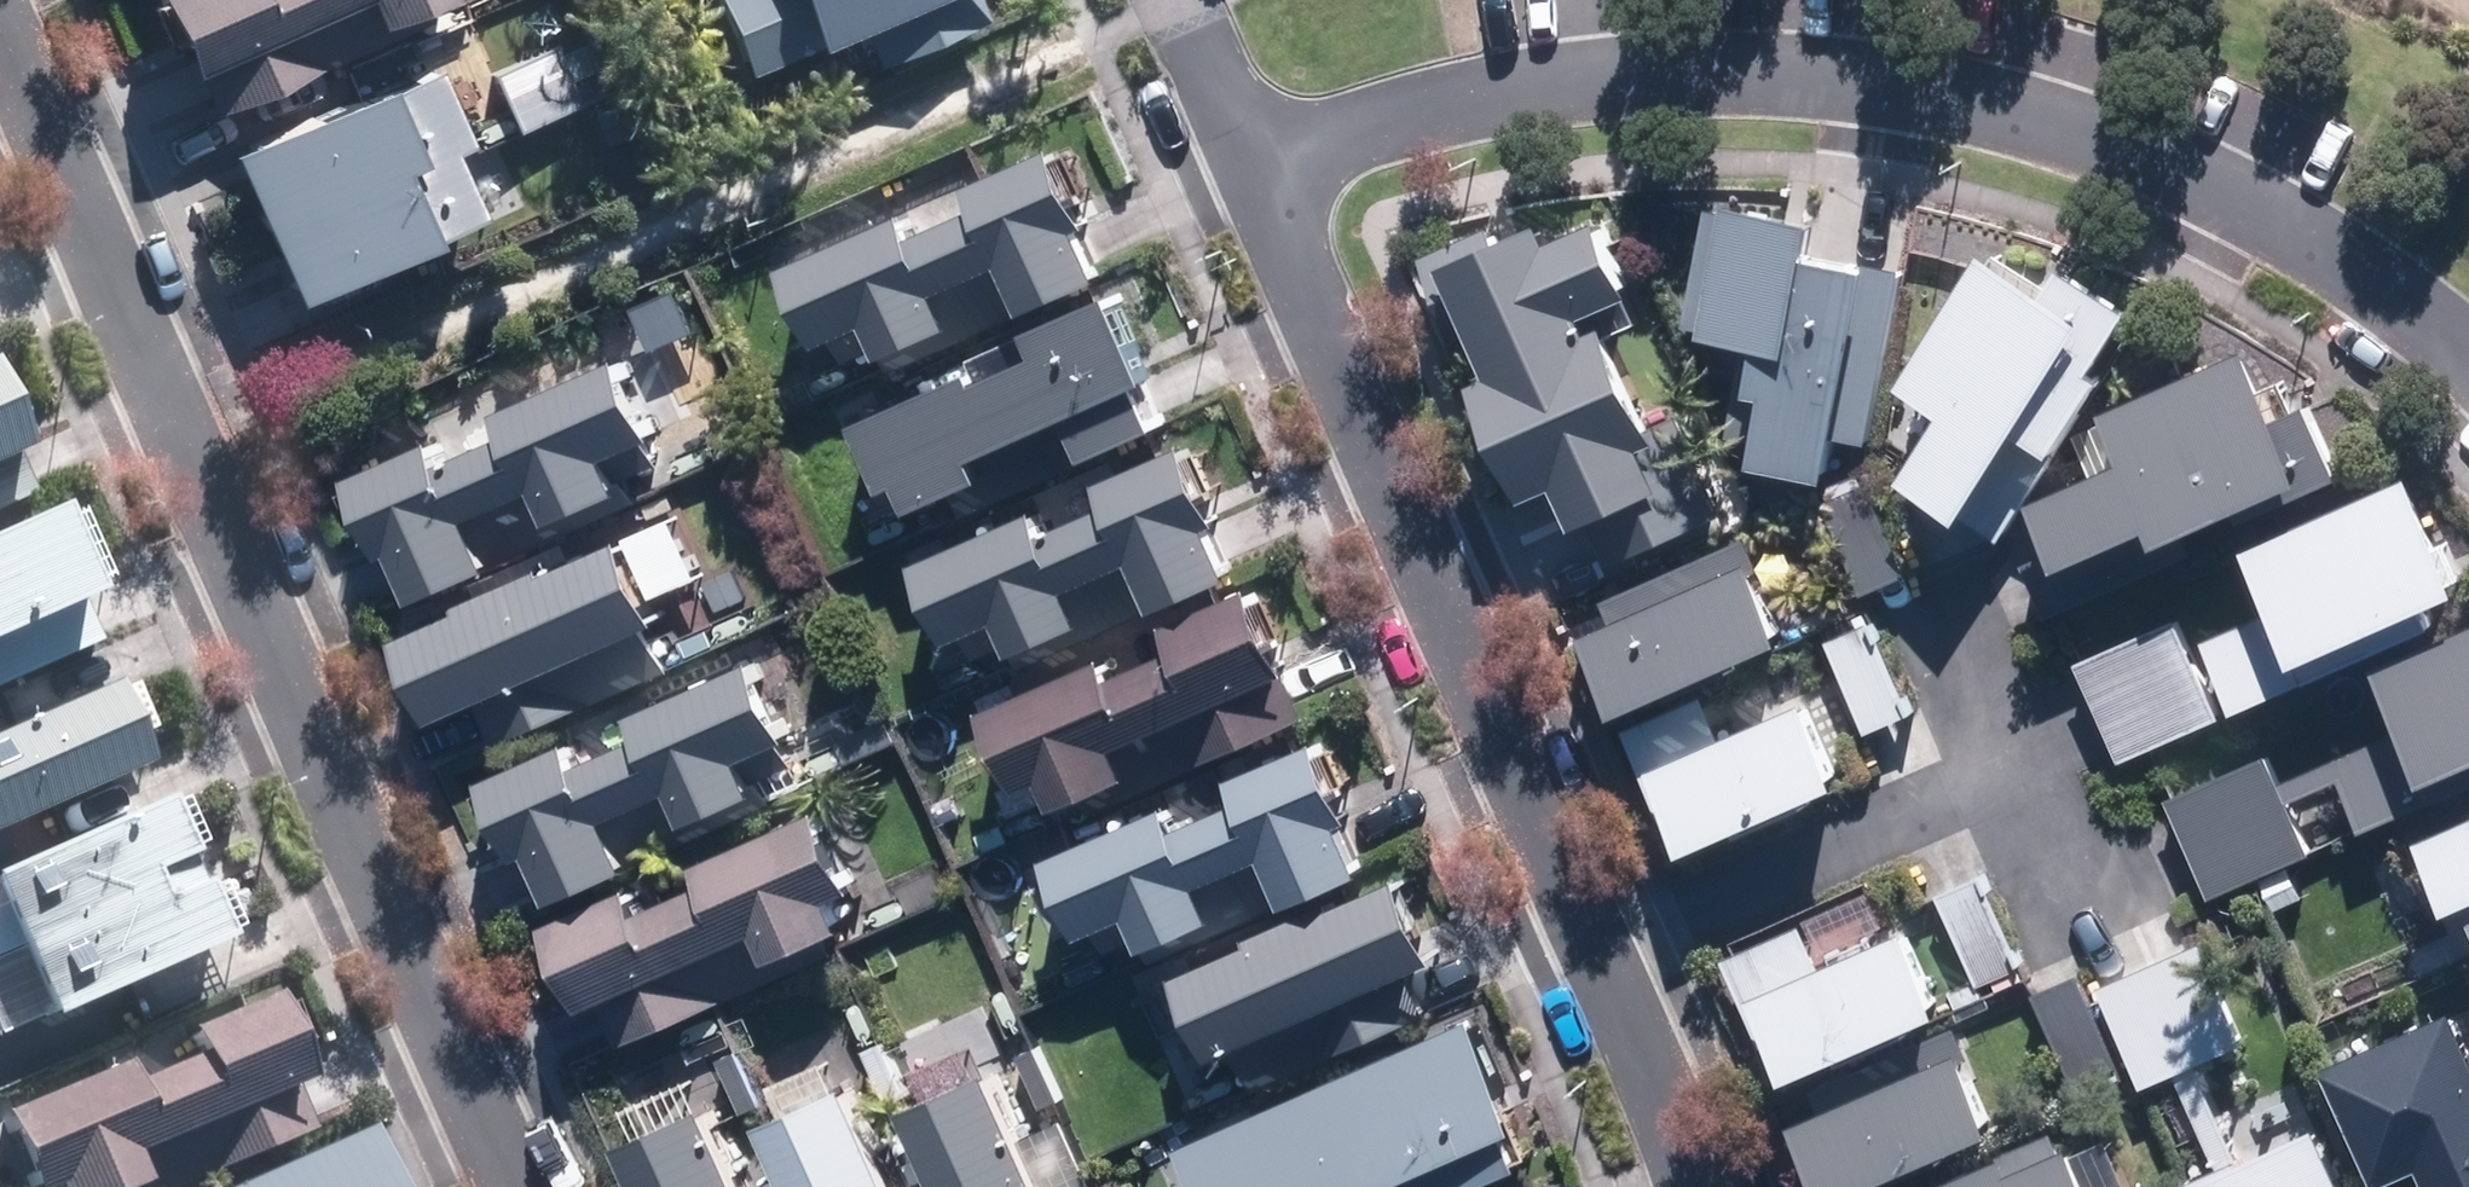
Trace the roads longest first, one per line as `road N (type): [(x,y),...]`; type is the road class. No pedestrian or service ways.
road 1 (residential): [(1250,167),(1370,127),(1585,88),(1692,77),(1912,92),(2022,115),(2111,146),(2305,243),(2468,391)]
road 2 (residential): [(0,33),(506,1186)]
road 3 (residential): [(1250,167),(1671,1110),(1692,1186)]
road 4 (residential): [(1174,0),(1250,167)]

